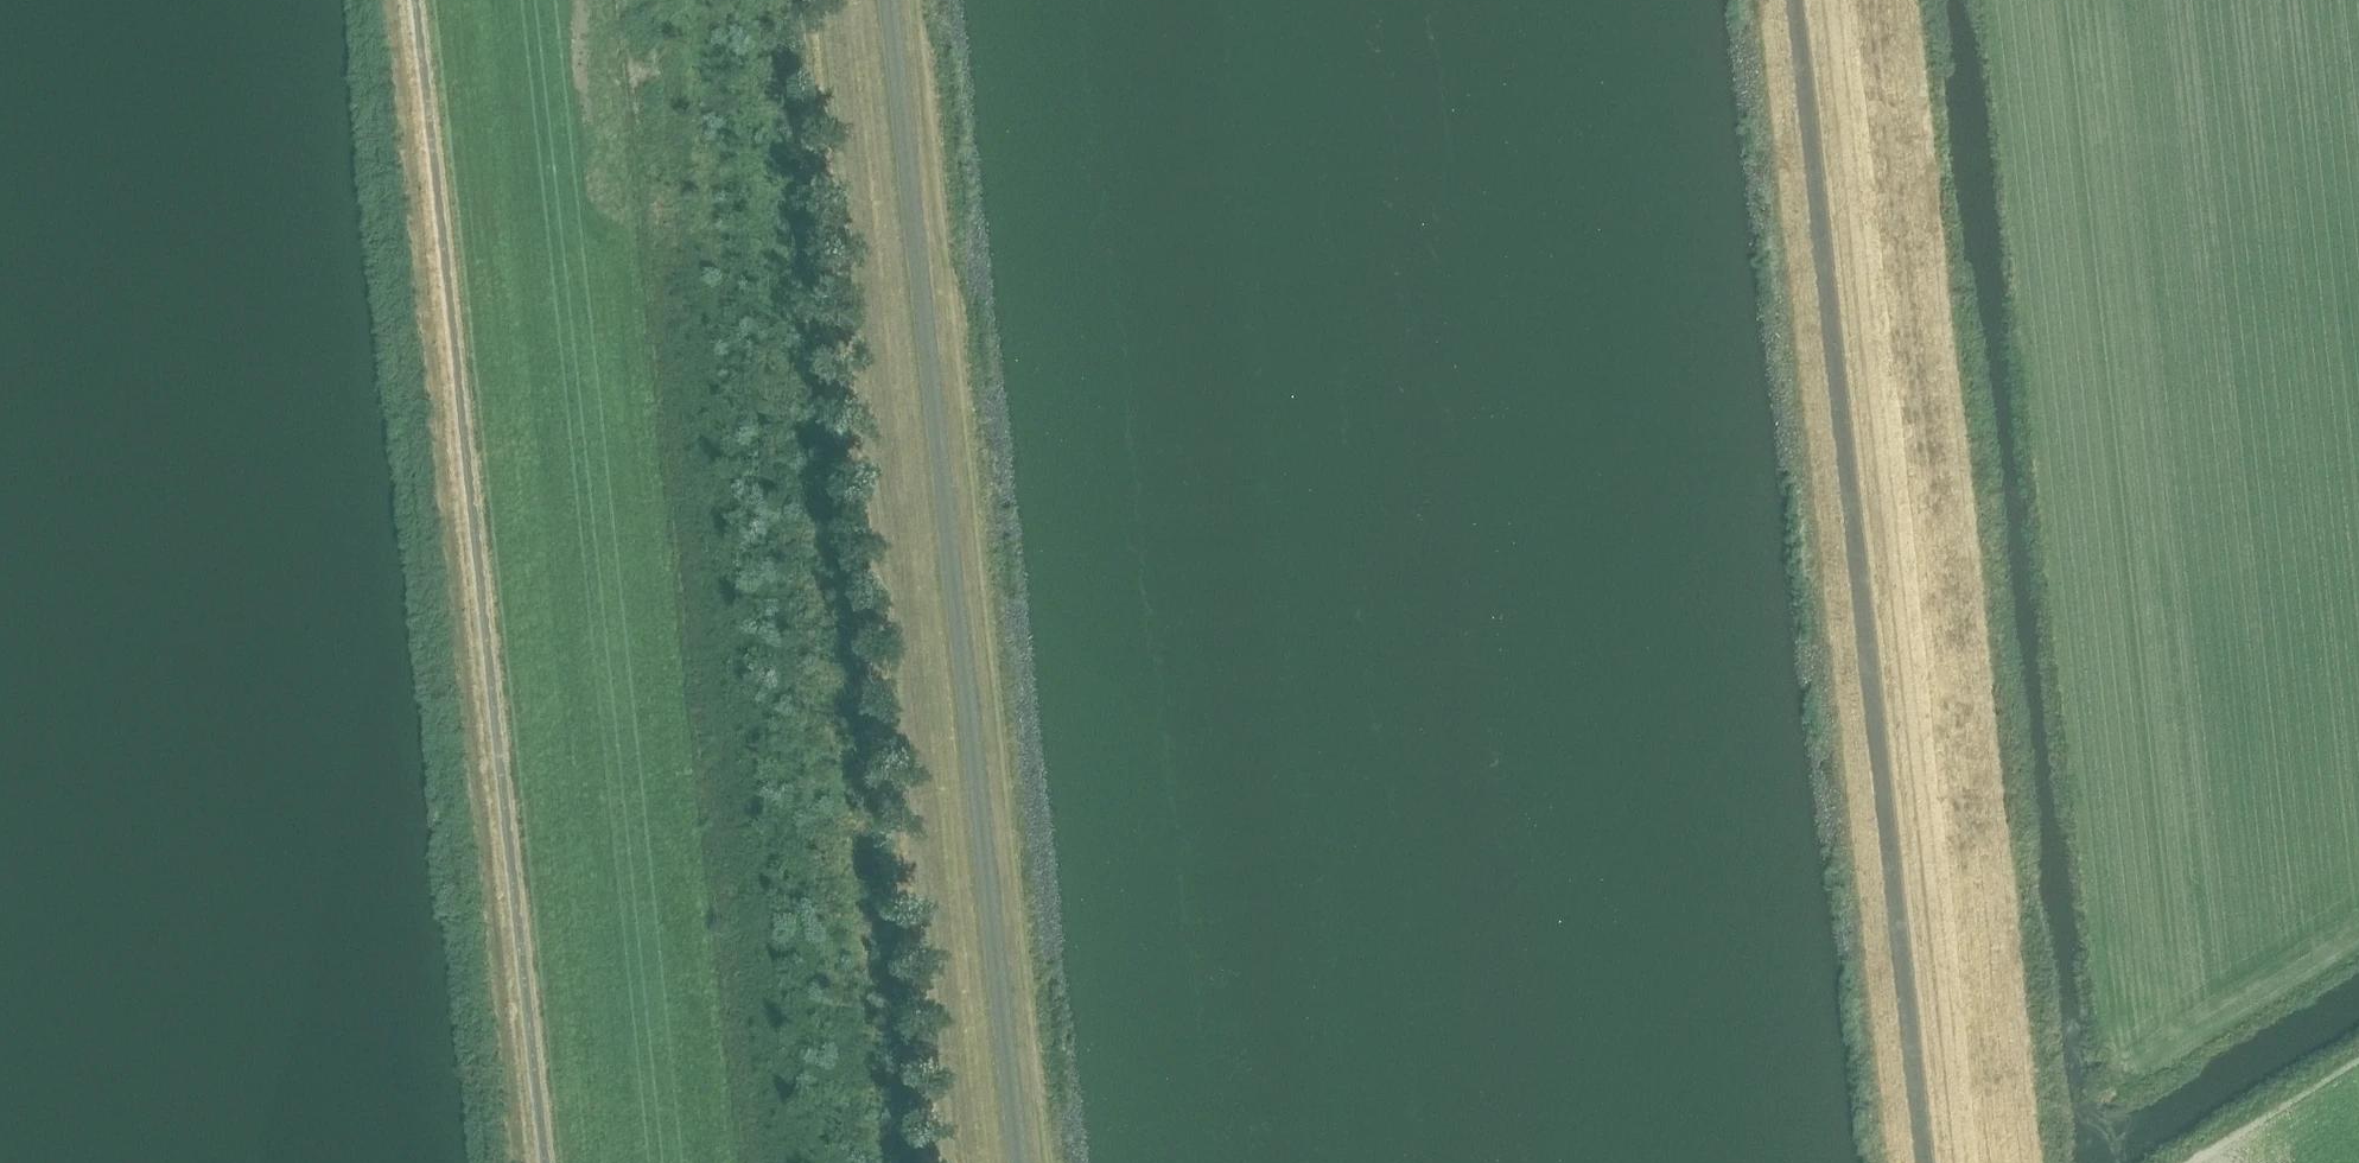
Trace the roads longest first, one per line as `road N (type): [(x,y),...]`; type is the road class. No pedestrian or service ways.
road 1 (unclassified): [(546,1162),(416,0)]
road 2 (unclassified): [(1926,1162),(1796,0)]

